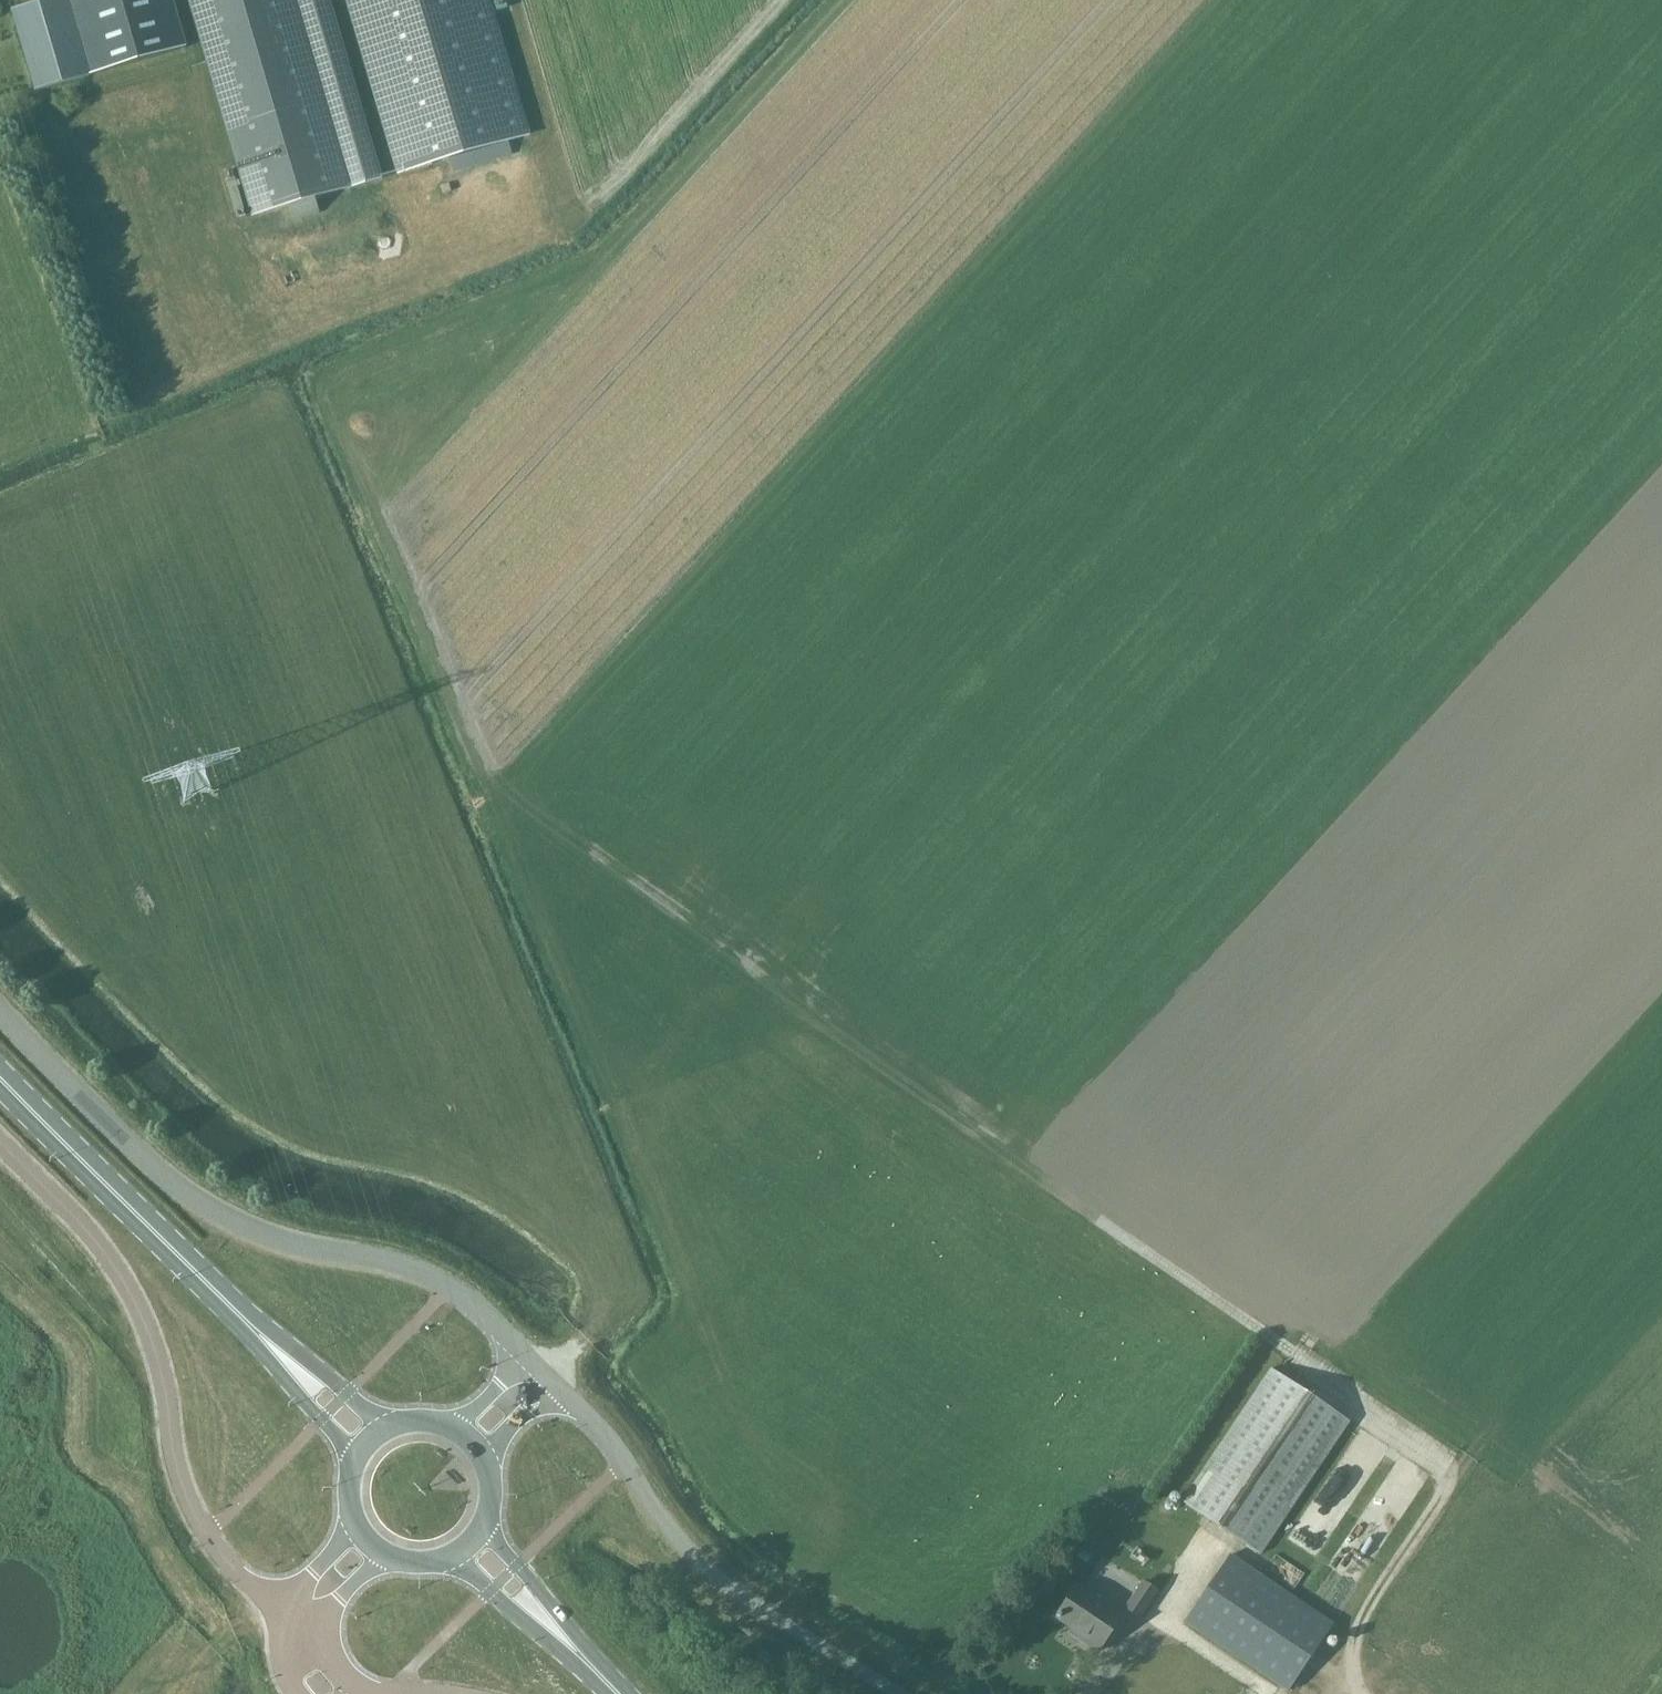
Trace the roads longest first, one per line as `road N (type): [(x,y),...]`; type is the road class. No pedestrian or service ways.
road 1 (unclassified): [(523,1354),(429,1275),(269,1236),(178,1189),(0,1013)]
road 2 (unclassified): [(0,1141),(94,1239),(139,1310),(158,1362),(179,1479),(200,1524),(243,1579),(294,1604)]
road 3 (unclassified): [(904,1693),(703,1564),(671,1532),(606,1436),(553,1382)]
road 4 (primary): [(396,1424),(169,1246)]
road 5 (primary): [(169,1246),(322,1419),(353,1465)]
road 6 (primary): [(169,1246),(0,1078)]
road 7 (primary): [(623,1693),(484,1521)]
road 8 (primary): [(441,1560),(492,1589),(612,1693)]

